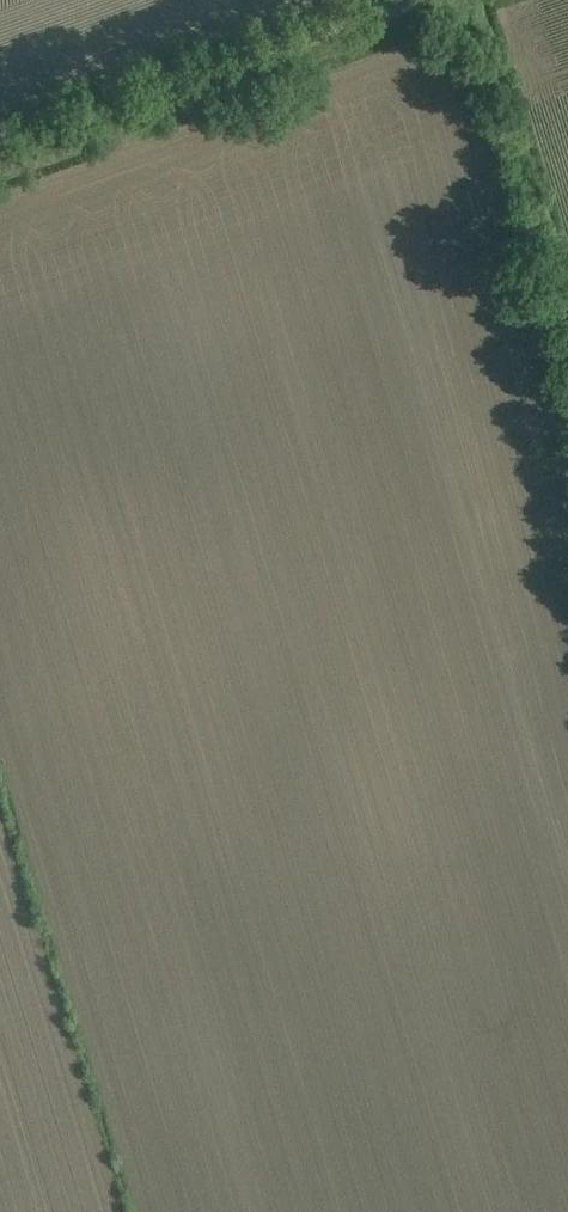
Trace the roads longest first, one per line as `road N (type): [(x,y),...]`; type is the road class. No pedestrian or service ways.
road 1 (unclassified): [(0,147),(413,0)]

